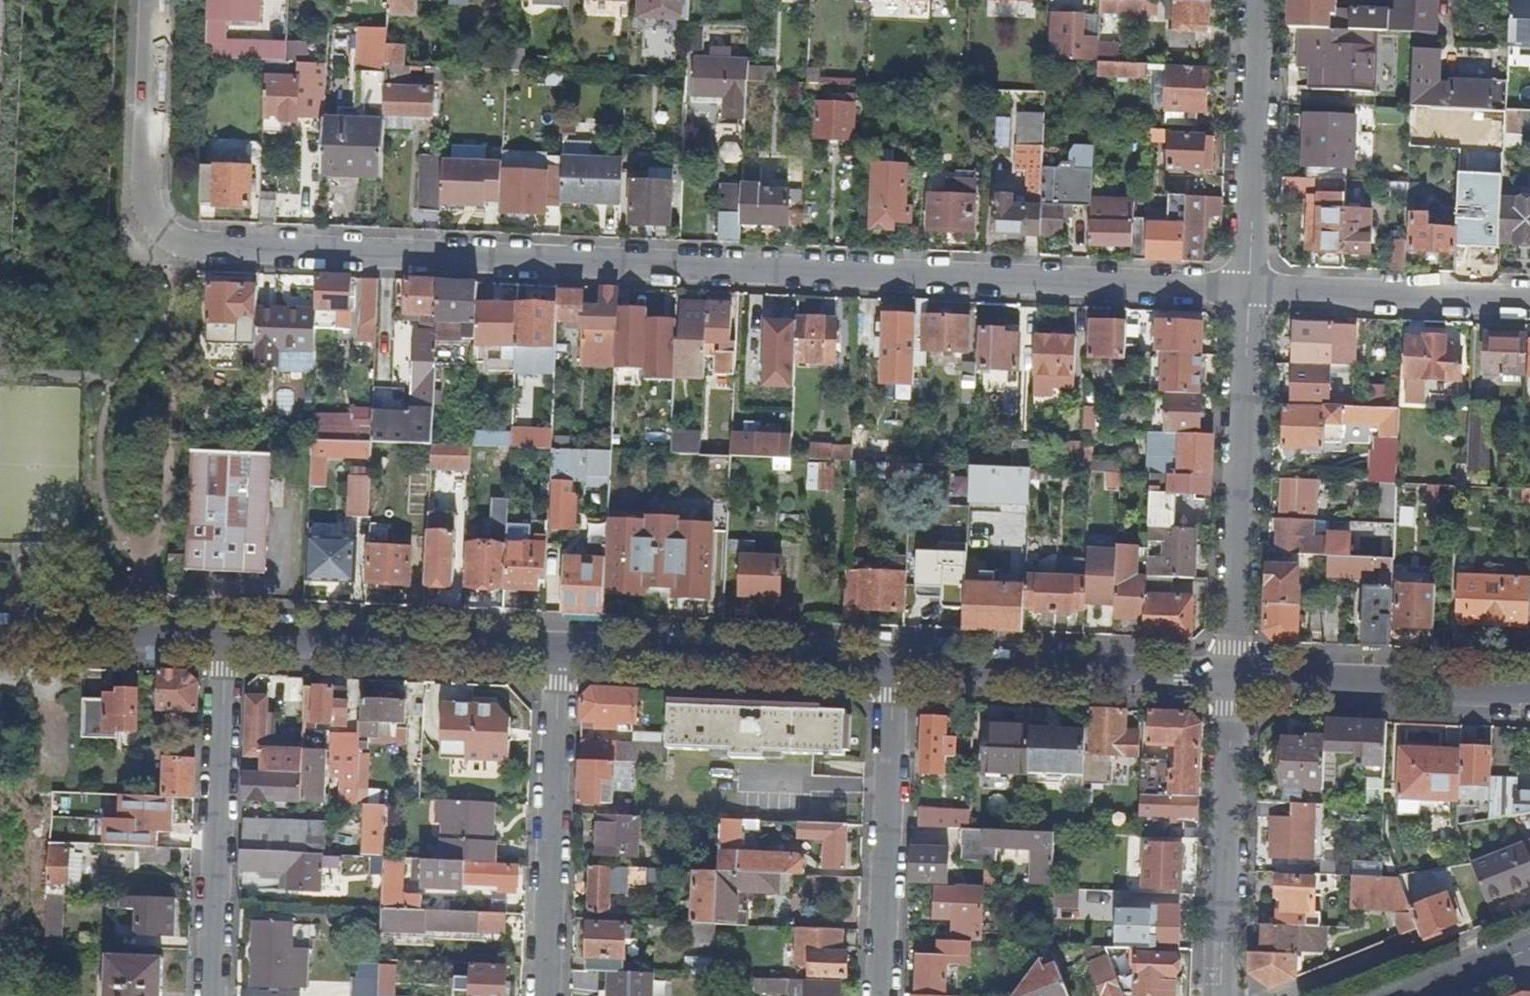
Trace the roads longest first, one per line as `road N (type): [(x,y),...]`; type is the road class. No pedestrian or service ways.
road 1 (residential): [(144,0),(142,186),(152,222),(181,245),(1249,285)]
road 2 (residential): [(1249,285),(1229,679)]
road 3 (residential): [(211,995),(224,640)]
road 4 (residential): [(545,995),(558,653)]
road 5 (tertiary): [(558,653),(894,666)]
road 6 (tertiary): [(894,666),(1229,679)]
road 7 (tertiary): [(224,640),(558,653)]
road 8 (residential): [(879,995),(894,666)]
road 9 (residential): [(1229,679),(1218,995)]
road 10 (tertiary): [(1229,679),(1529,691)]
road 11 (residential): [(1260,0),(1249,285)]
road 12 (residential): [(1249,285),(1529,297)]
road 13 (tertiary): [(0,632),(224,640)]
road 14 (secondary): [(1409,995),(1529,948)]

